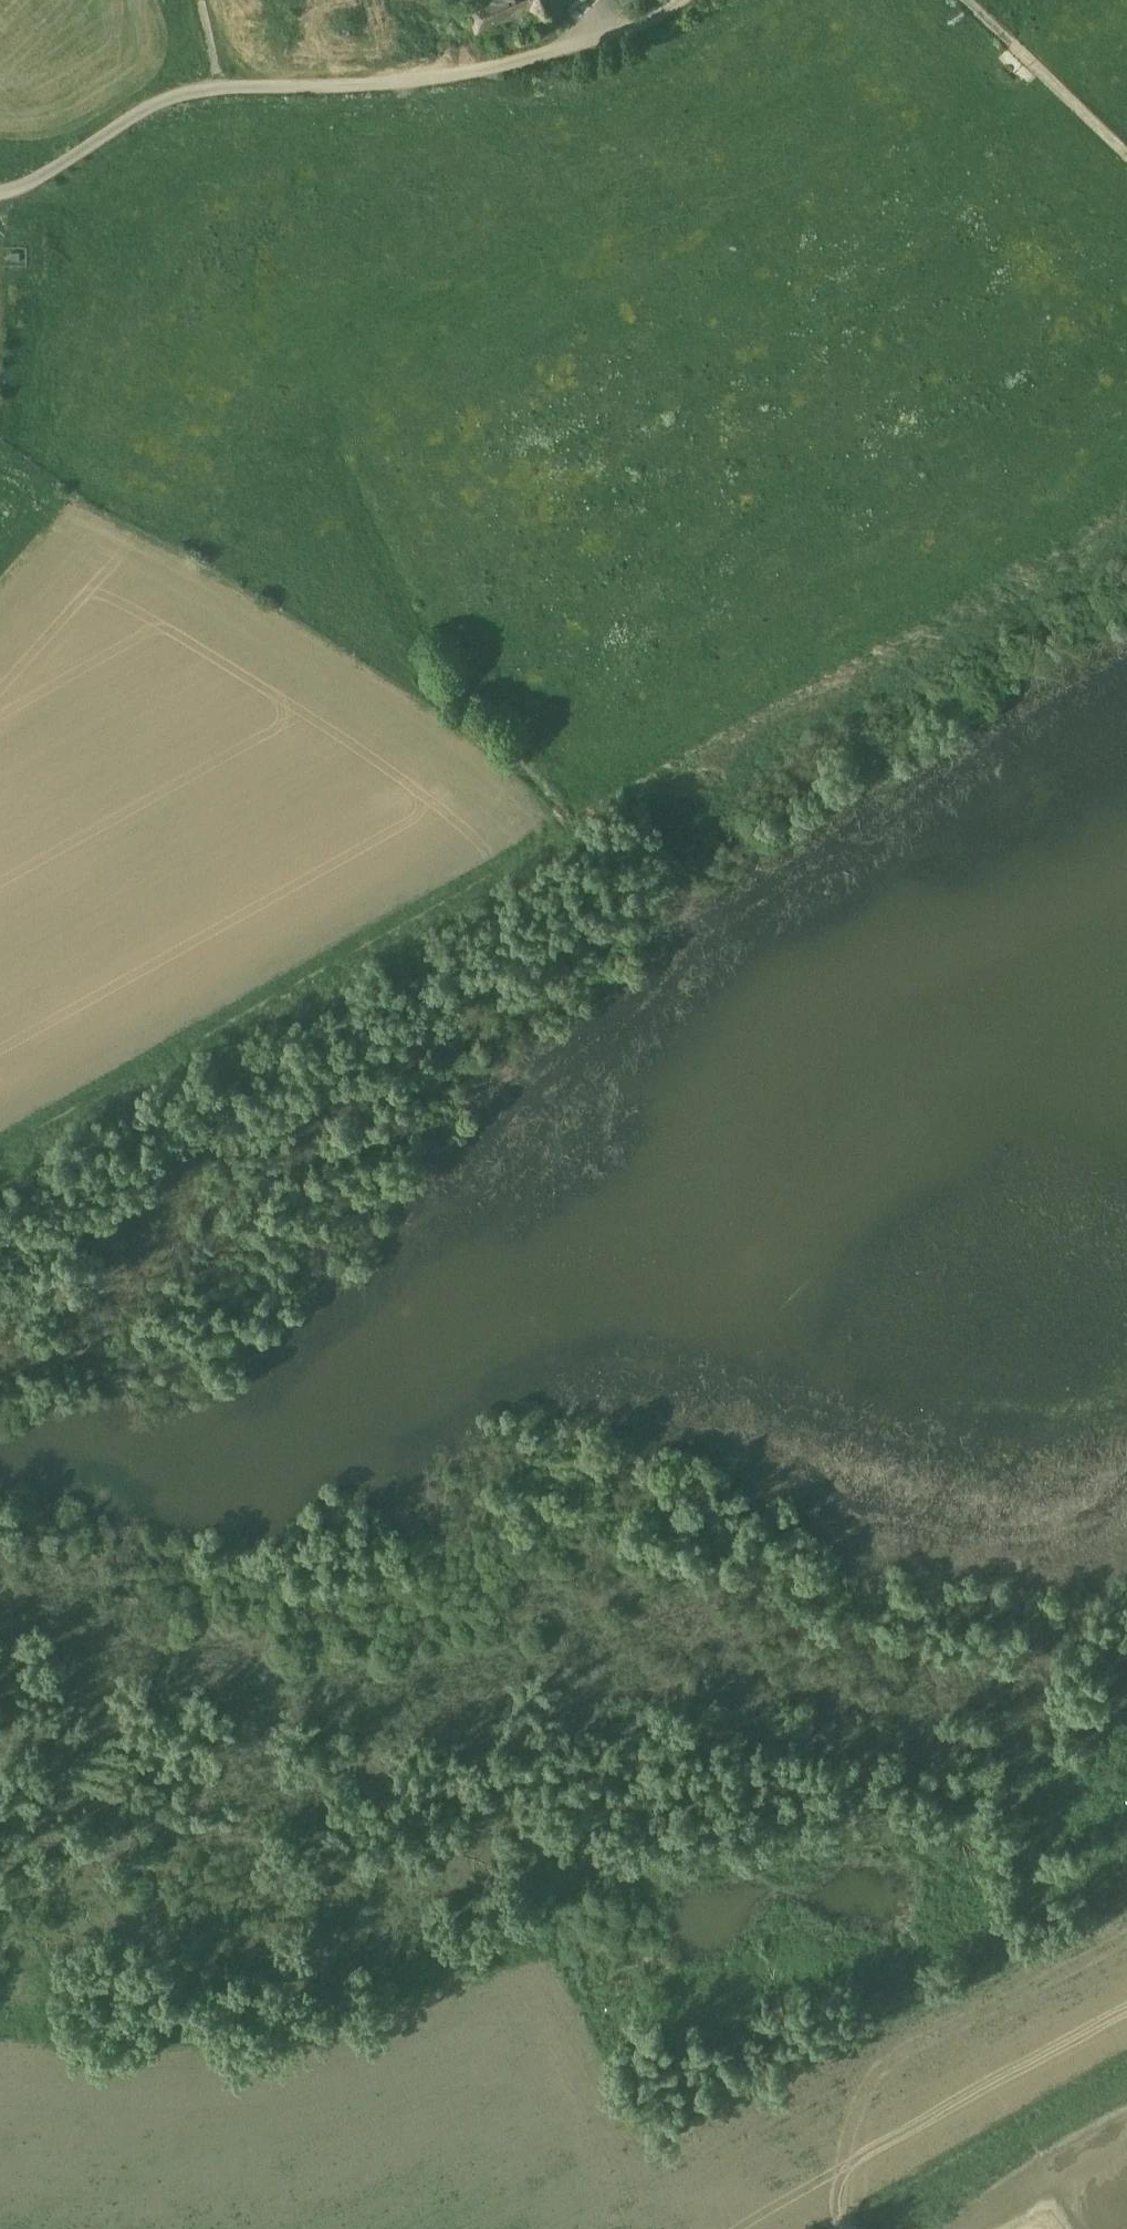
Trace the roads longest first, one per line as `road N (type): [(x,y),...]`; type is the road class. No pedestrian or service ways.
road 1 (unclassified): [(684,0),(603,44),(478,76),(187,90),(43,180),(0,190)]
road 2 (track): [(965,0),(1126,156)]

